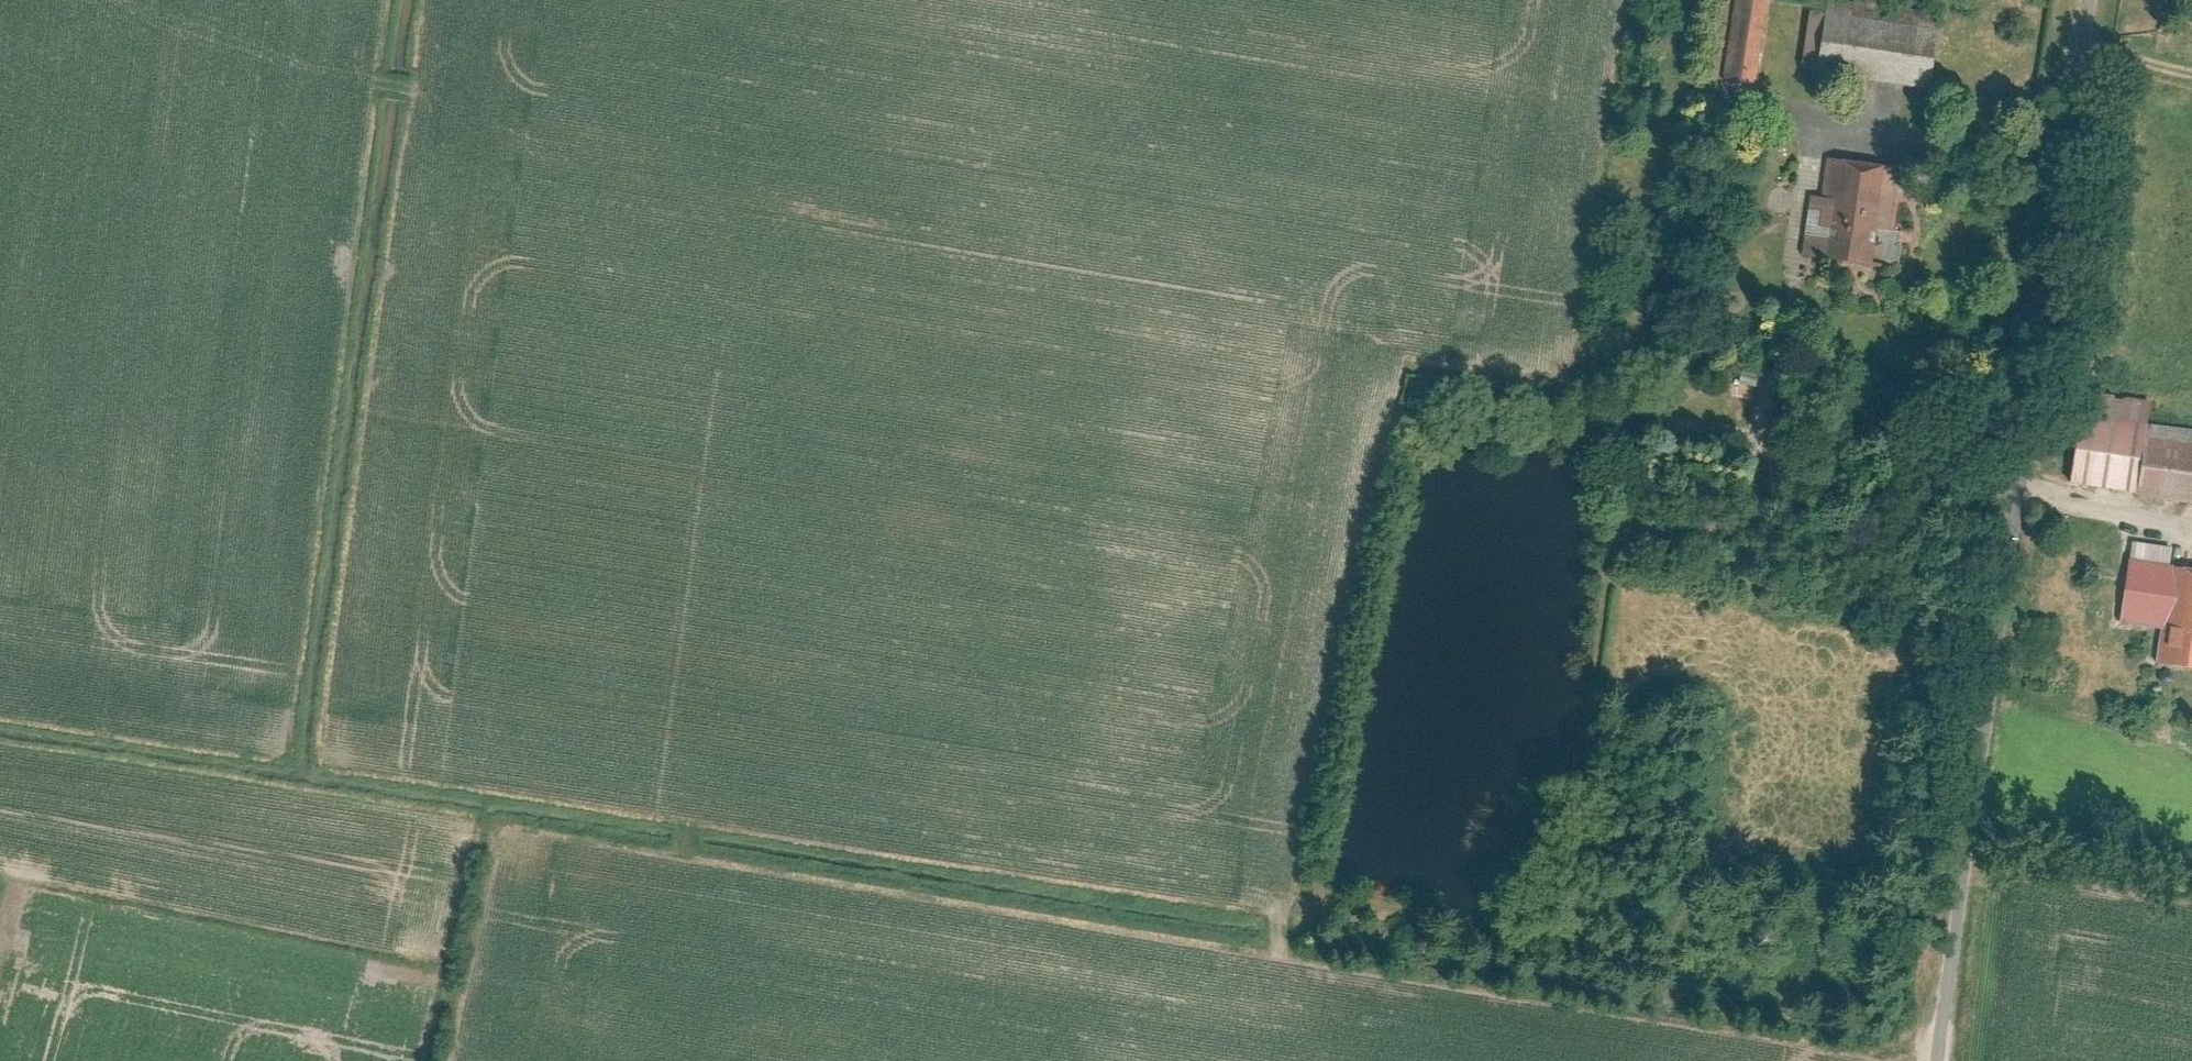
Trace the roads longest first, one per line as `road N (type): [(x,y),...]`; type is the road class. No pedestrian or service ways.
road 1 (residential): [(2097,0),(1945,1060)]

